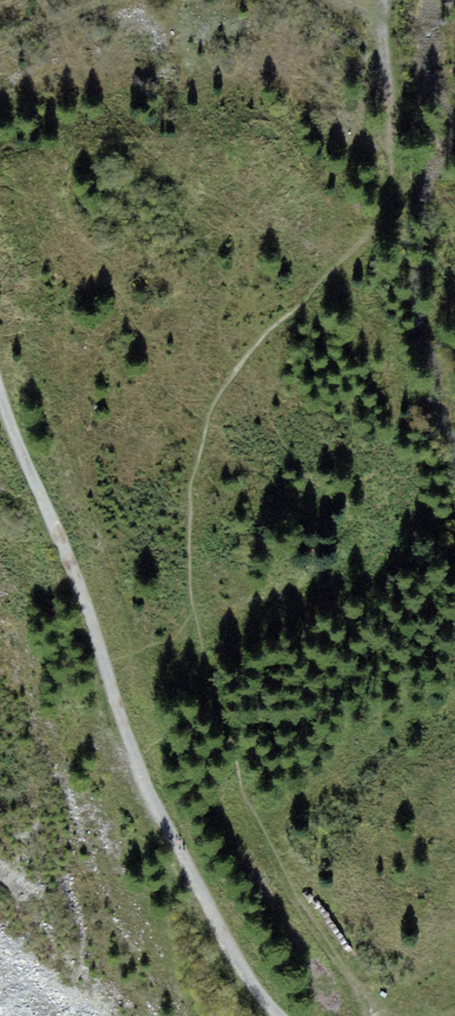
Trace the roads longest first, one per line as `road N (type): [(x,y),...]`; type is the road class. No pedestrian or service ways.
road 1 (track): [(383,15),(382,212),(241,366),(209,421),(194,578),(200,628),(260,837),(380,1015)]
road 2 (track): [(0,393),(77,578),(119,715),(246,972),(284,1015)]

